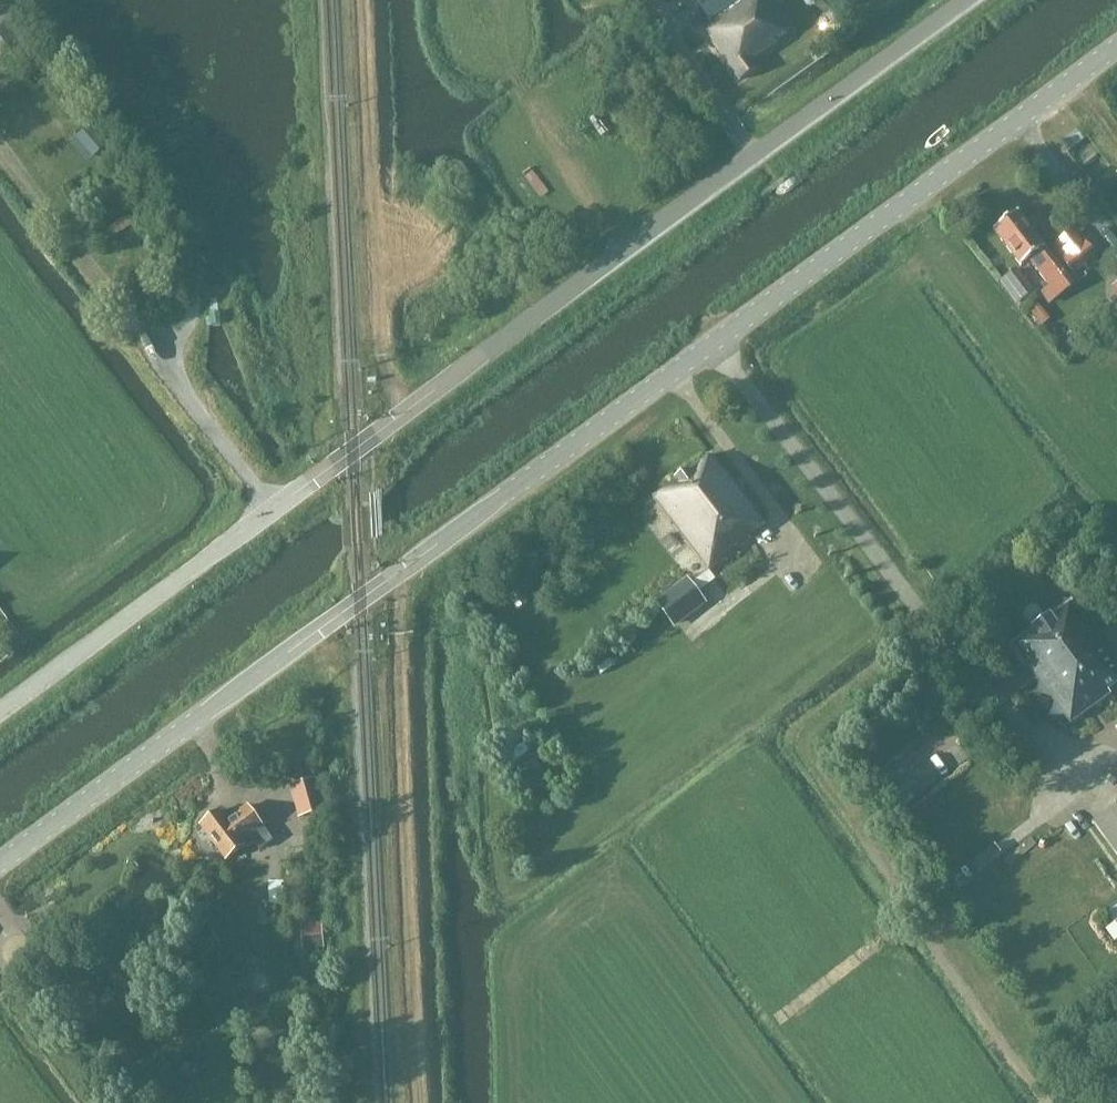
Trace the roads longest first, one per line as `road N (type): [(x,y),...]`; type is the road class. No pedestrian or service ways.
road 1 (tertiary): [(0,864),(1116,47)]
road 2 (unclassified): [(0,711),(964,0)]
road 3 (track): [(416,1102),(393,575)]
road 4 (track): [(623,250),(517,91),(488,0)]

